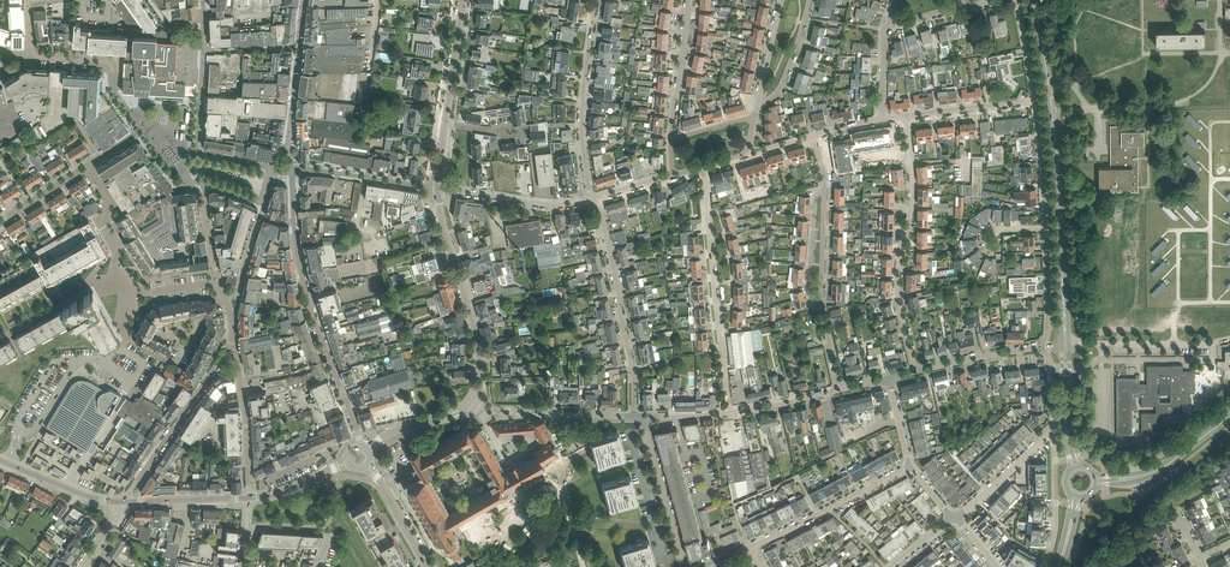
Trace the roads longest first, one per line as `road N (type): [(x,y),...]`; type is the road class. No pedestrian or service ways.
road 1 (residential): [(359,444),(305,289),(293,169),(437,187)]
road 2 (residential): [(905,116),(913,190),(897,290),(917,373)]
road 3 (residential): [(1047,229),(1032,102),(905,116)]
road 4 (residential): [(729,412),(702,167)]
road 5 (tertiary): [(474,404),(482,383),(478,347),(437,187)]
road 6 (residential): [(635,416),(620,298),(596,198)]
road 7 (residential): [(591,199),(582,111),(595,0)]
road 8 (secondary): [(1064,297),(1052,112)]
road 9 (residential): [(228,350),(124,501)]
road 10 (residential): [(750,547),(910,466)]
road 11 (residential): [(1066,344),(1229,338)]
road 12 (residential): [(591,199),(547,204),(437,187)]
road 13 (residential): [(685,566),(646,417)]
road 14 (residential): [(917,373),(1066,344)]
road 15 (residential): [(248,498),(246,418),(228,350)]
road 16 (residential): [(688,0),(671,139)]
road 17 (residential): [(1055,428),(1057,530),(1046,566)]
road 18 (residential): [(955,517),(1055,428)]
road 19 (residential): [(824,191),(816,195),(809,282),(811,301),(821,307)]
road 20 (secondary): [(1066,344),(1070,470)]
road 21 (residential): [(320,566),(333,530),(246,526)]
road 22 (tertiary): [(445,124),(462,0)]
road 23 (tertiary): [(124,501),(248,498)]
road 24 (secondary): [(1082,466),(1066,344)]

